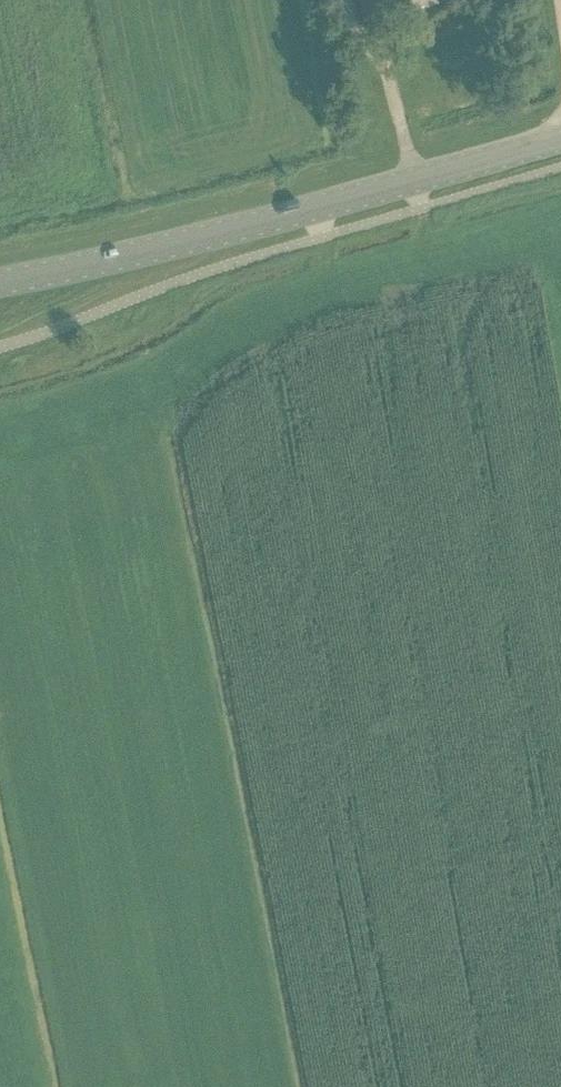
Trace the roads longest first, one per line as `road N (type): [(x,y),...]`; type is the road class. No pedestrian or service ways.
road 1 (secondary): [(0,286),(137,259),(560,145)]

